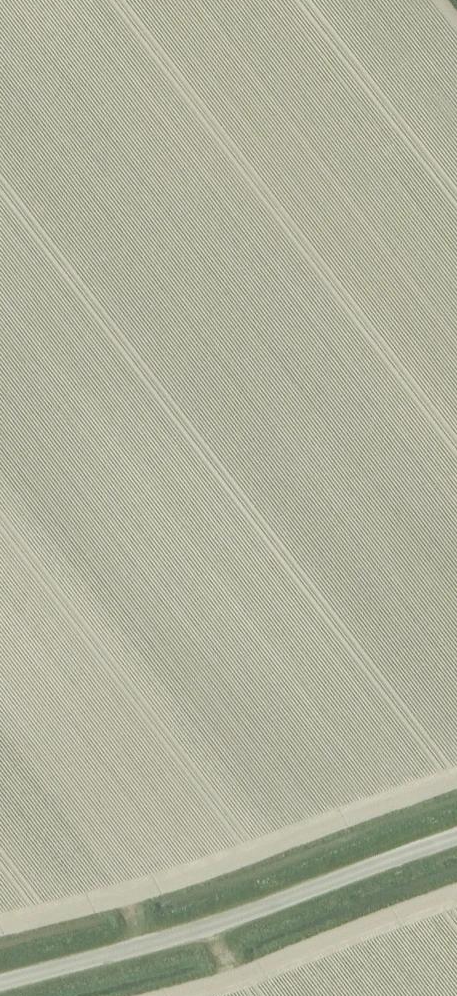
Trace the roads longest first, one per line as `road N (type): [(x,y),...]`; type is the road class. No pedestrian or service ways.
road 1 (unclassified): [(0,983),(230,920),(456,837)]

